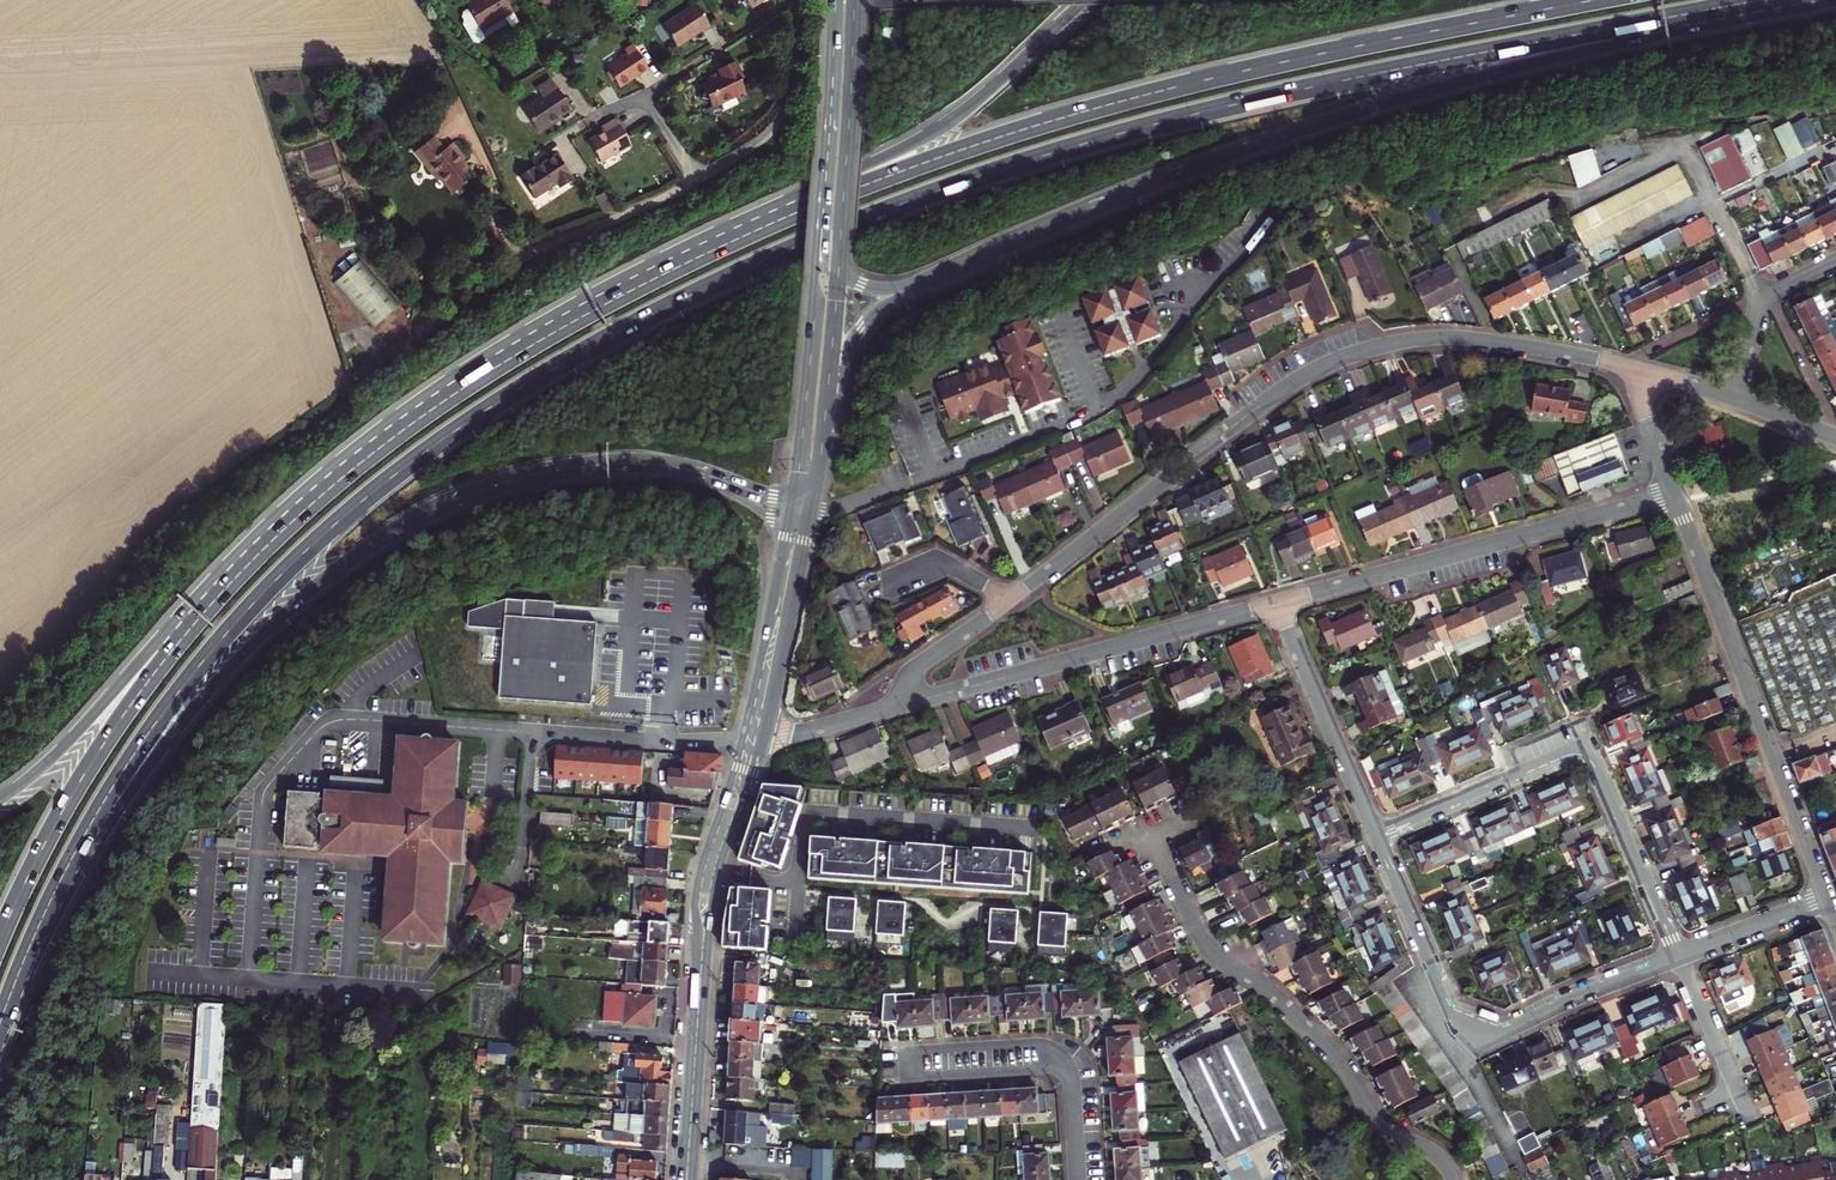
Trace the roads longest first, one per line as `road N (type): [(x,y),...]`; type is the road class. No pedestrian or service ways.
road 1 (trunk): [(70,863),(170,703),(330,530),(465,424),(660,311),(814,238),(1057,151),(1309,88),(1707,10)]
road 2 (trunk): [(1598,0),(1275,64),(1041,124),(806,208),(575,320)]
road 3 (trunk): [(70,863),(232,666),(322,580),(425,513),(521,478),(628,466),(698,477),(801,523)]
road 4 (trunk): [(953,271),(1266,141),(1629,40),(1707,10)]
road 5 (residential): [(1013,599),(1250,413),(1348,356),(1465,337),(1620,365)]
road 6 (trunk): [(428,412),(301,514),(179,641),(69,798),(0,937)]
road 7 (trunk): [(1084,0),(940,129),(737,223),(575,320)]
road 8 (trunk): [(428,412),(269,526),(56,759),(0,804)]
road 9 (residential): [(1151,833),(1213,952),(1288,1005),(1340,1060),(1379,1122),(1435,1153),(1453,1179)]
road 10 (residential): [(1680,957),(1588,743),(1375,833)]
road 11 (secondary): [(755,726),(708,897),(686,1179)]
road 12 (residential): [(1375,833),(1444,1006),(1479,1029),(1508,1028),(1680,957)]
road 13 (residential): [(1676,495),(1829,900)]
road 14 (residential): [(1275,603),(1676,495)]
road 15 (residential): [(905,704),(1275,603)]
road 16 (residential): [(646,96),(697,180),(749,149),(775,129),(789,102),(798,0)]
road 17 (secondary): [(840,280),(856,0)]
road 18 (secondary): [(836,0),(821,267)]
road 19 (trunk): [(818,471),(856,335),(885,304),(953,271)]
road 20 (secondary): [(821,267),(801,523)]
road 21 (residential): [(1275,603),(1375,833)]
road 22 (secondary): [(801,523),(755,726)]
road 23 (secondary): [(818,471),(840,280)]
road 24 (residential): [(1066,1066),(1030,1043),(910,1051),(912,1077)]
road 25 (trunk): [(0,1027),(70,863)]
road 26 (trunk): [(575,320),(428,412)]
road 27 (residential): [(1769,293),(1620,365)]
road 28 (residential): [(1829,900),(1680,957)]
road 29 (residential): [(1769,293),(1835,435)]
road 30 (residential): [(905,704),(918,666),(1013,599)]
road 31 (residential): [(755,726),(798,733),(905,704)]
road 32 (residential): [(912,1077),(1066,1066)]
road 33 (residential): [(1741,1097),(1680,957)]
road 34 (residential): [(1013,599),(941,562),(886,587)]
road 35 (residential): [(1634,368),(1676,495)]

